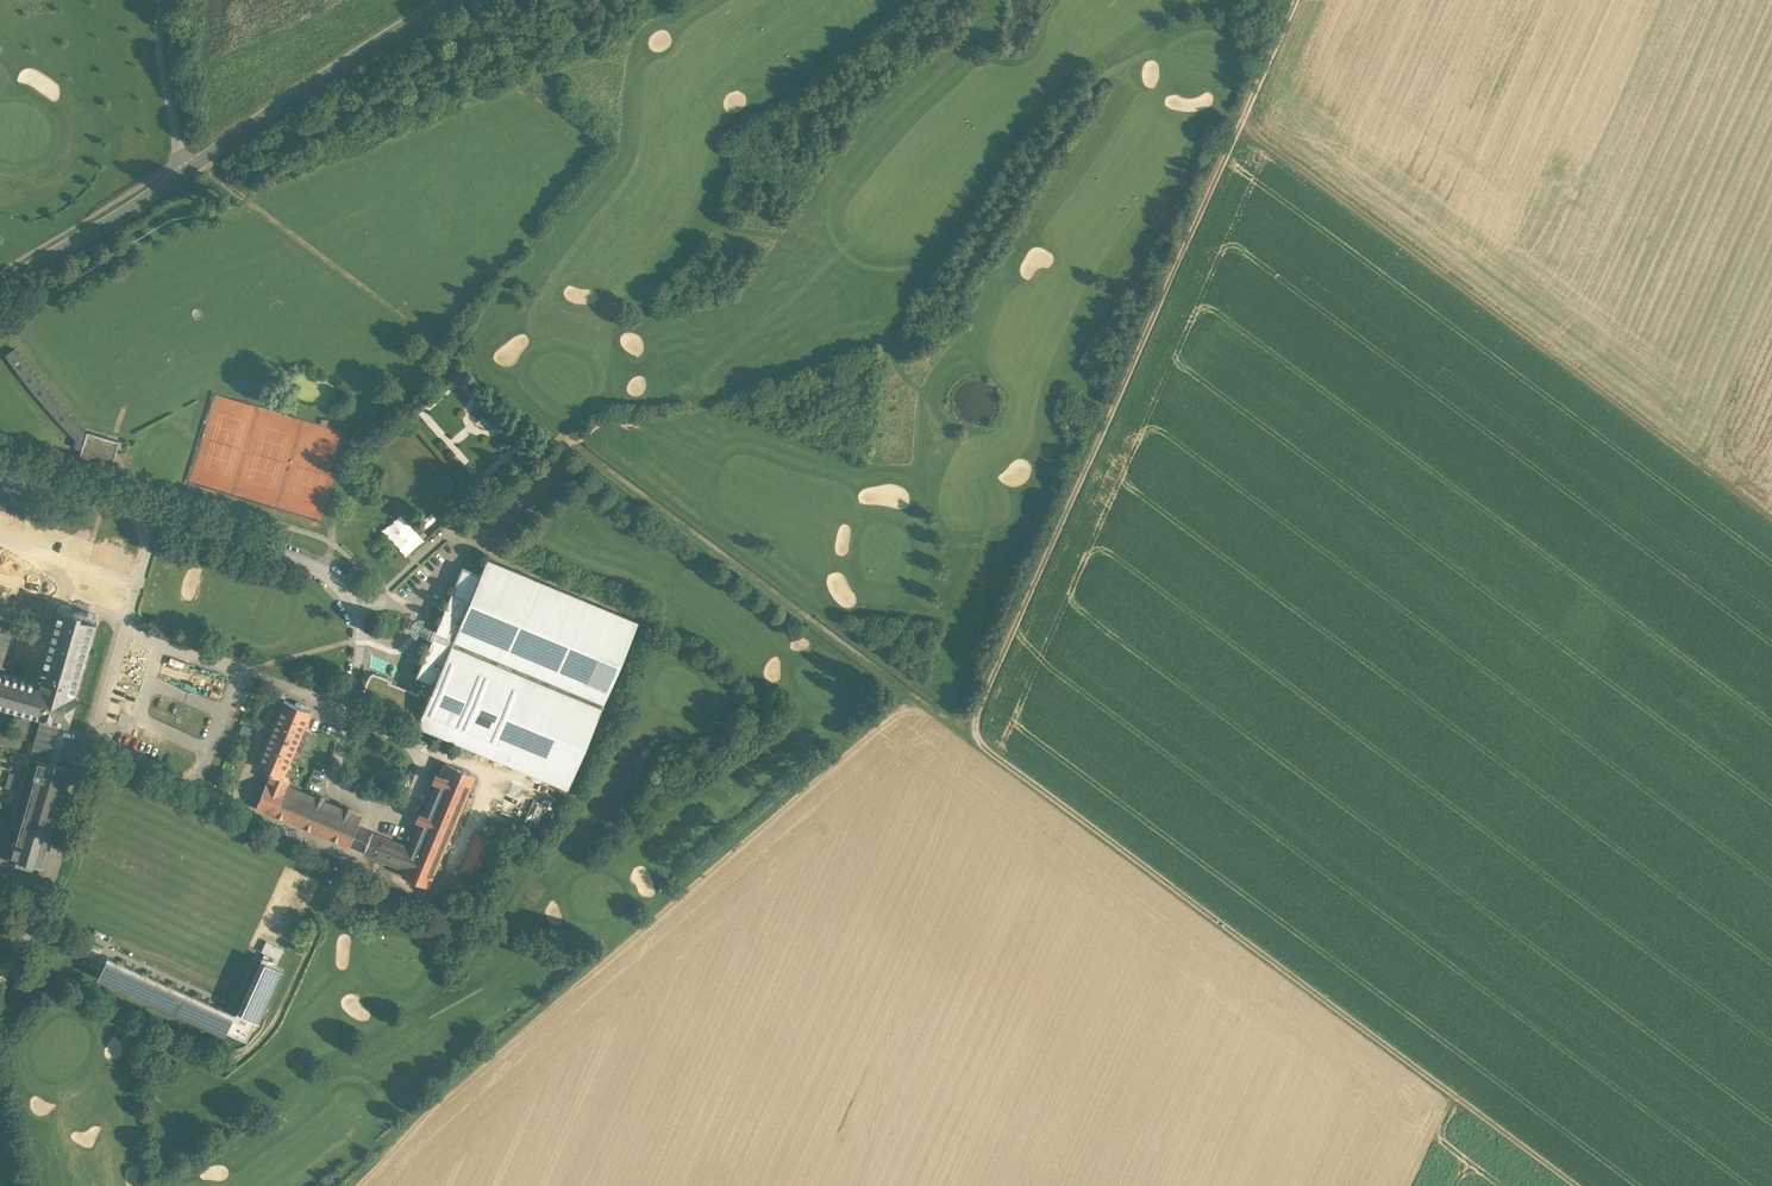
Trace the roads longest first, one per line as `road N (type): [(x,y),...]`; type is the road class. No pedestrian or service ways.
road 1 (track): [(1298,0),(976,744),(1572,1185)]
road 2 (track): [(193,167),(976,744)]
road 3 (track): [(917,700),(391,1151)]
road 4 (track): [(1244,124),(1771,519)]
road 5 (track): [(38,913),(11,973),(233,1081),(269,1051),(355,864)]
road 6 (unclassified): [(0,288),(450,0)]
road 7 (track): [(193,167),(181,149),(162,74),(161,0)]

